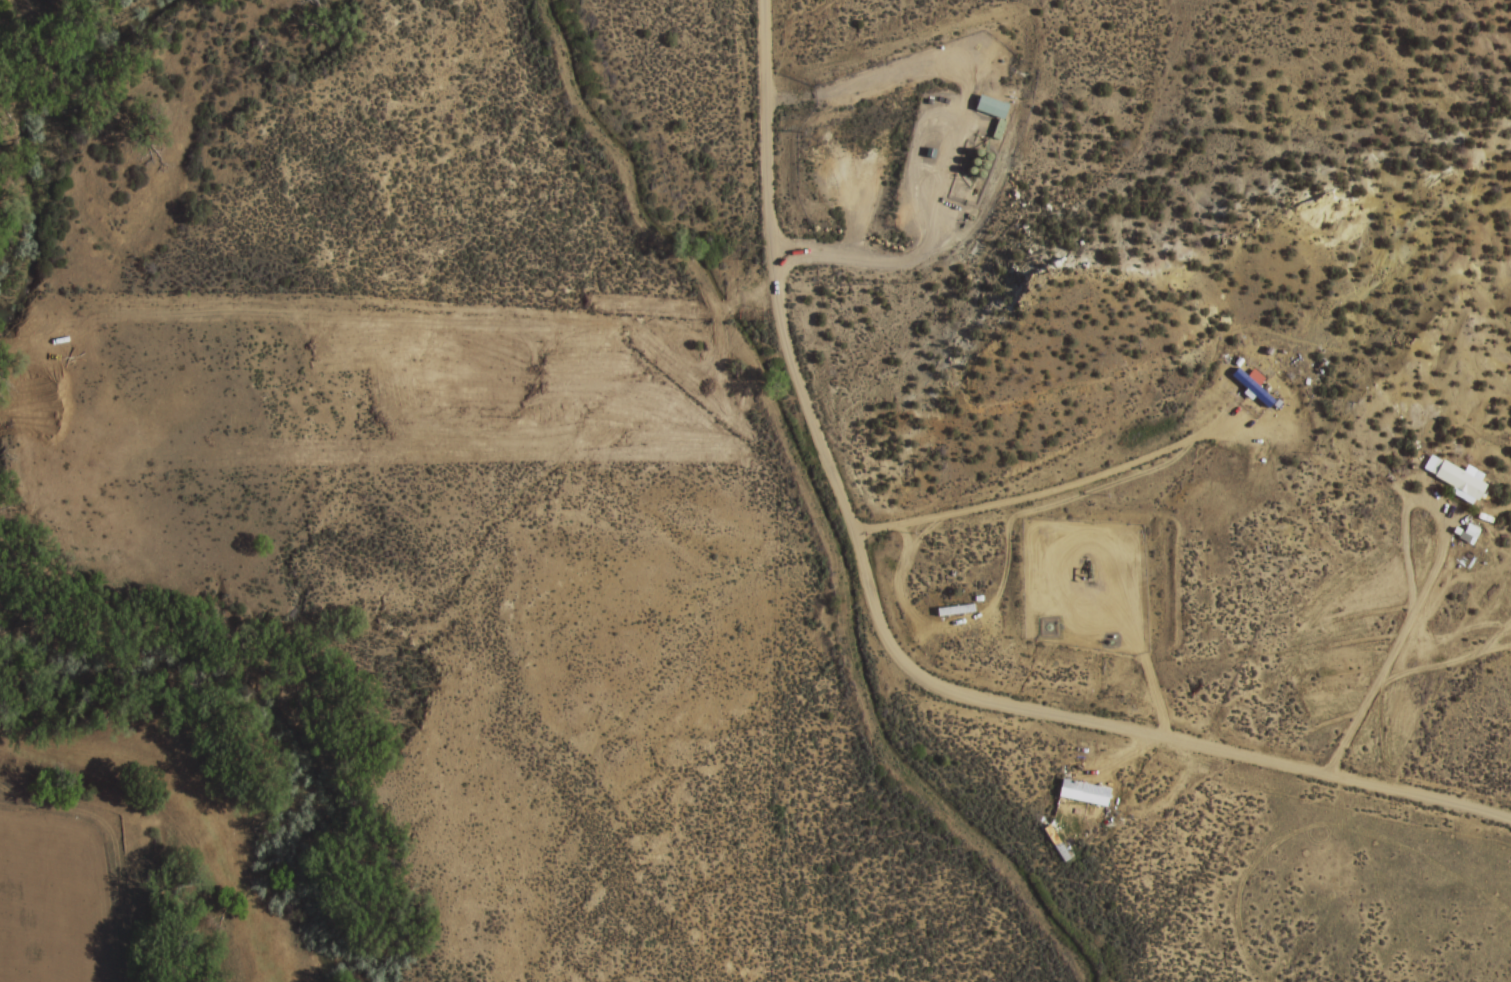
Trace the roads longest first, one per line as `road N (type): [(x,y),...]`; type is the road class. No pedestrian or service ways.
road 1 (residential): [(1510,813),(942,690),(893,658),(854,518),(786,358),(772,272),(766,0)]

